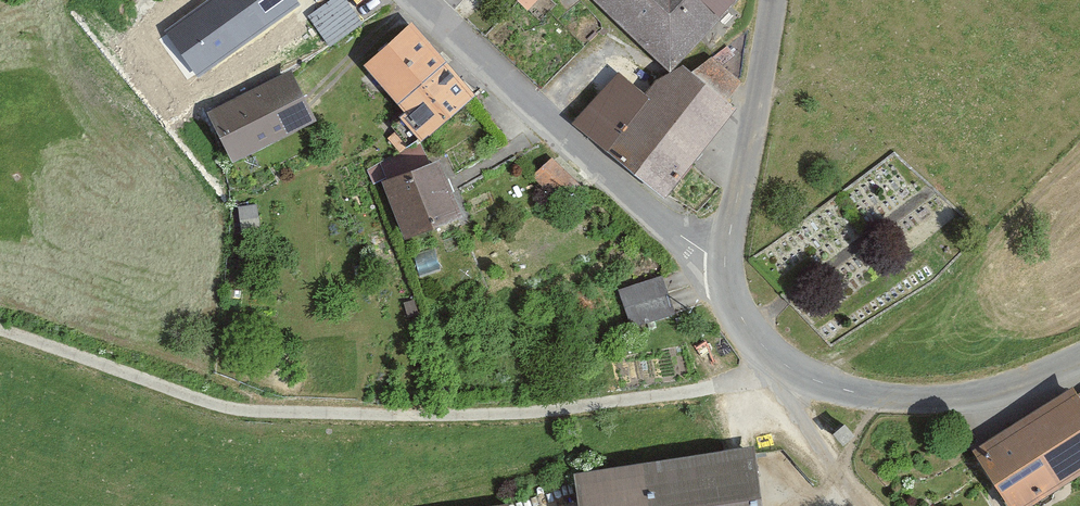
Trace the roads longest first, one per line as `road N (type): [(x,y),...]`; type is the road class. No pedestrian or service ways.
road 1 (track): [(784,363),(600,410),(249,420),(0,339)]
road 2 (residential): [(420,0),(670,230),(722,258)]
road 3 (tertiary): [(1079,357),(977,391),(923,397),(863,394),(784,363)]
road 4 (tertiary): [(773,0),(722,258)]
road 5 (unclassified): [(784,363),(796,416),(867,505)]
road 6 (tertiary): [(722,258),(748,329),(784,363)]

